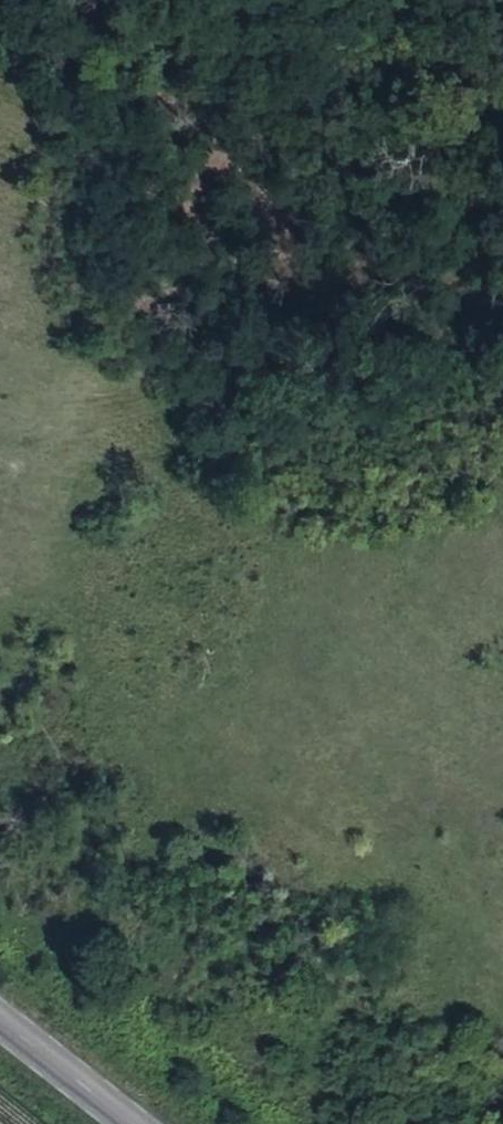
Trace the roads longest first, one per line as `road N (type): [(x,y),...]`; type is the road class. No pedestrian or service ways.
road 1 (primary): [(129,1123),(0,1022)]

